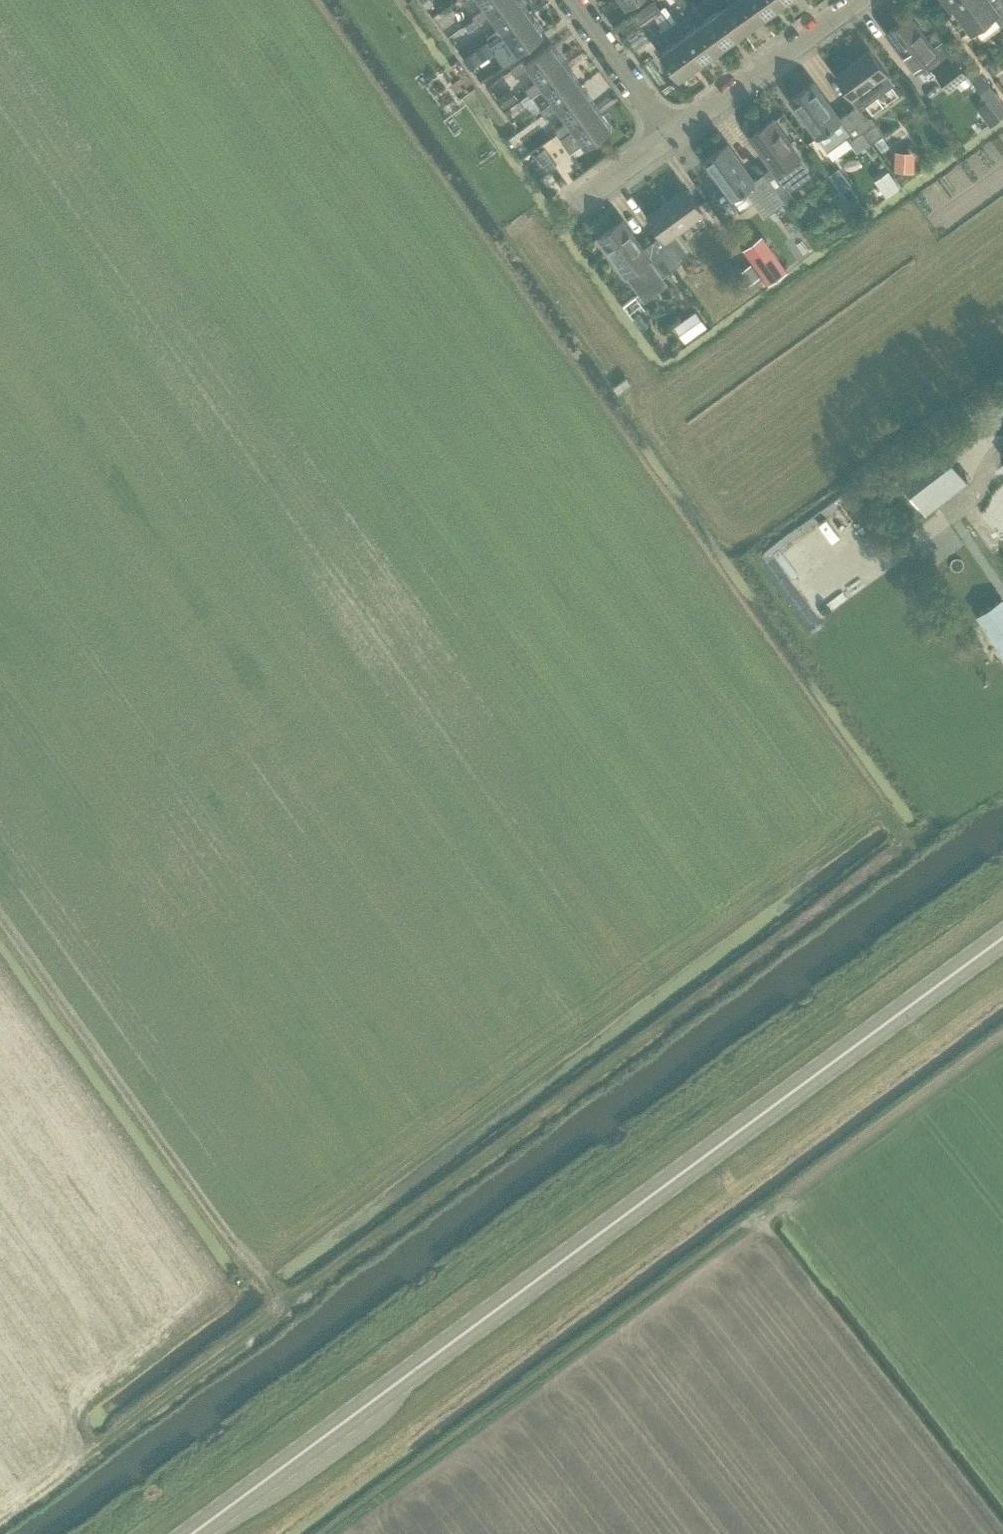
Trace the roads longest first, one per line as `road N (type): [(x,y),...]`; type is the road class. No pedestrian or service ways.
road 1 (primary): [(194,1533),(1002,936)]
road 2 (residential): [(670,135),(858,0)]
road 3 (residential): [(670,135),(572,0)]

